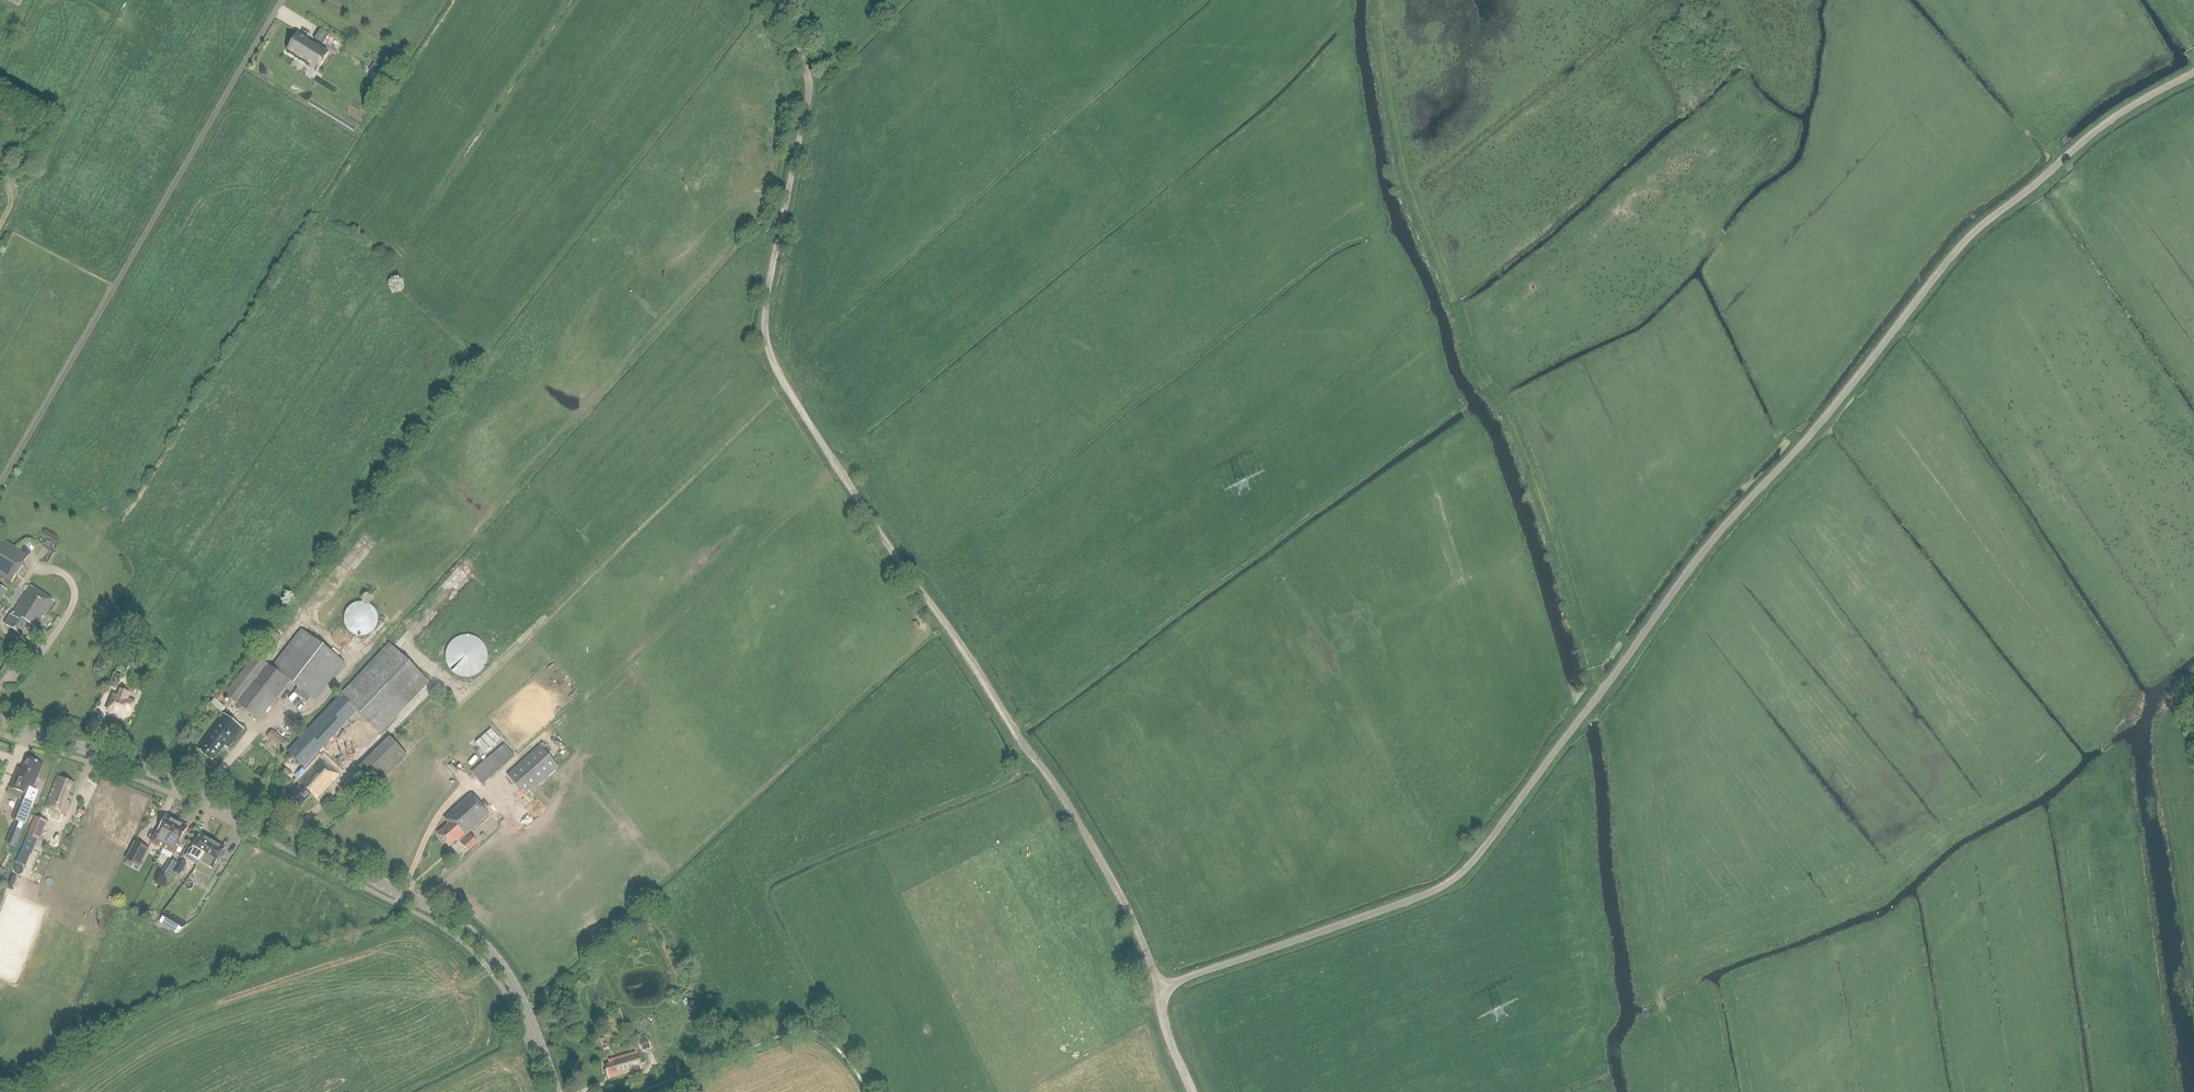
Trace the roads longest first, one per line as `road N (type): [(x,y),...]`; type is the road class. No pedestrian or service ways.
road 1 (track): [(1161,988),(1425,897),(1470,868),(1700,556),(1795,453),(1961,245),(2109,121),(2193,72)]
road 2 (track): [(770,0),(803,61),(809,91),(765,305),(768,351),(905,570),(1060,790),(1135,920),(1161,988),(1173,1056),(1191,1091)]
road 3 (tertiary): [(556,1091),(516,989),(487,947),(456,922),(160,776),(0,722)]
road 4 (unclassified): [(282,0),(0,482)]

